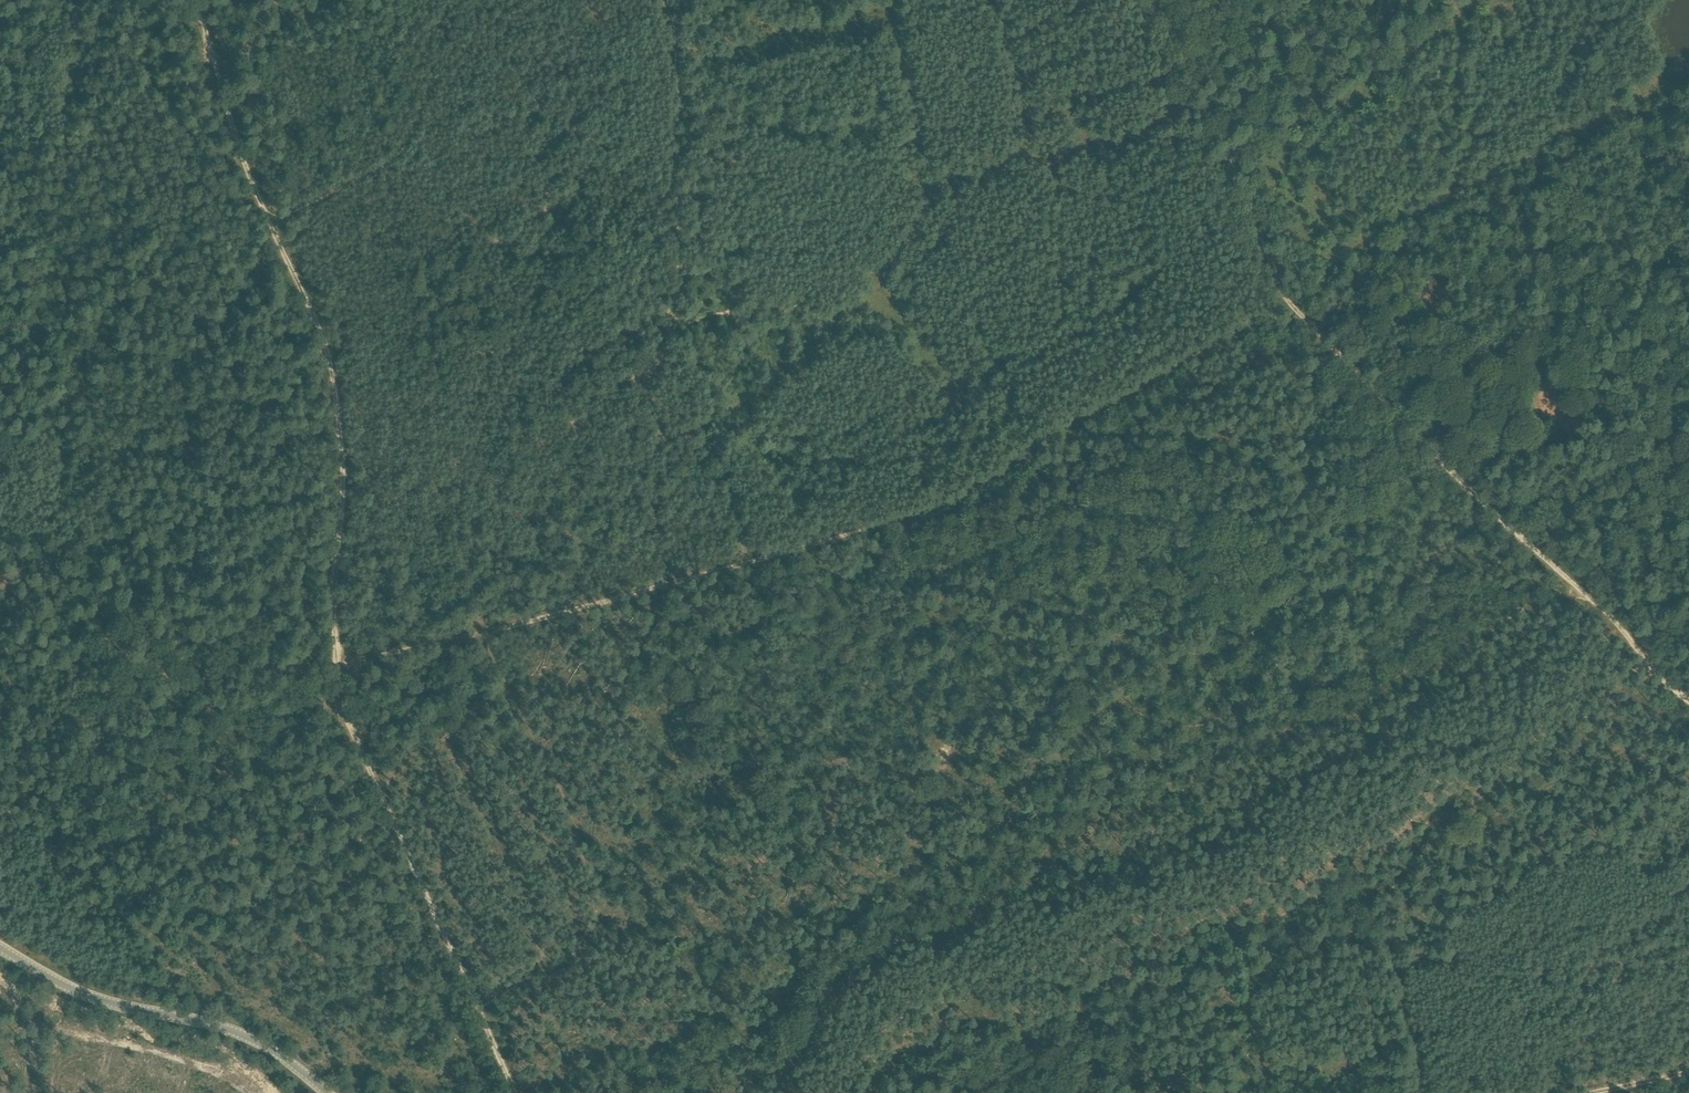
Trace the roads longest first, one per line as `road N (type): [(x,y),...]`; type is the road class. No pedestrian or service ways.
road 1 (track): [(1289,304),(964,497),(925,512),(501,629),(336,663)]
road 2 (track): [(1688,699),(1289,304)]
road 3 (track): [(336,663),(349,724),(517,1092)]
road 4 (track): [(476,1003),(573,956),(601,892),(483,632)]
road 5 (track): [(269,223),(334,381),(342,468),(336,663)]
road 6 (tertiary): [(325,1092),(261,1043),(73,988),(0,946)]
road 7 (track): [(528,0),(441,80),(386,165),(269,223)]
road 8 (track): [(1289,304),(1167,0)]
road 9 (track): [(196,0),(269,223)]

